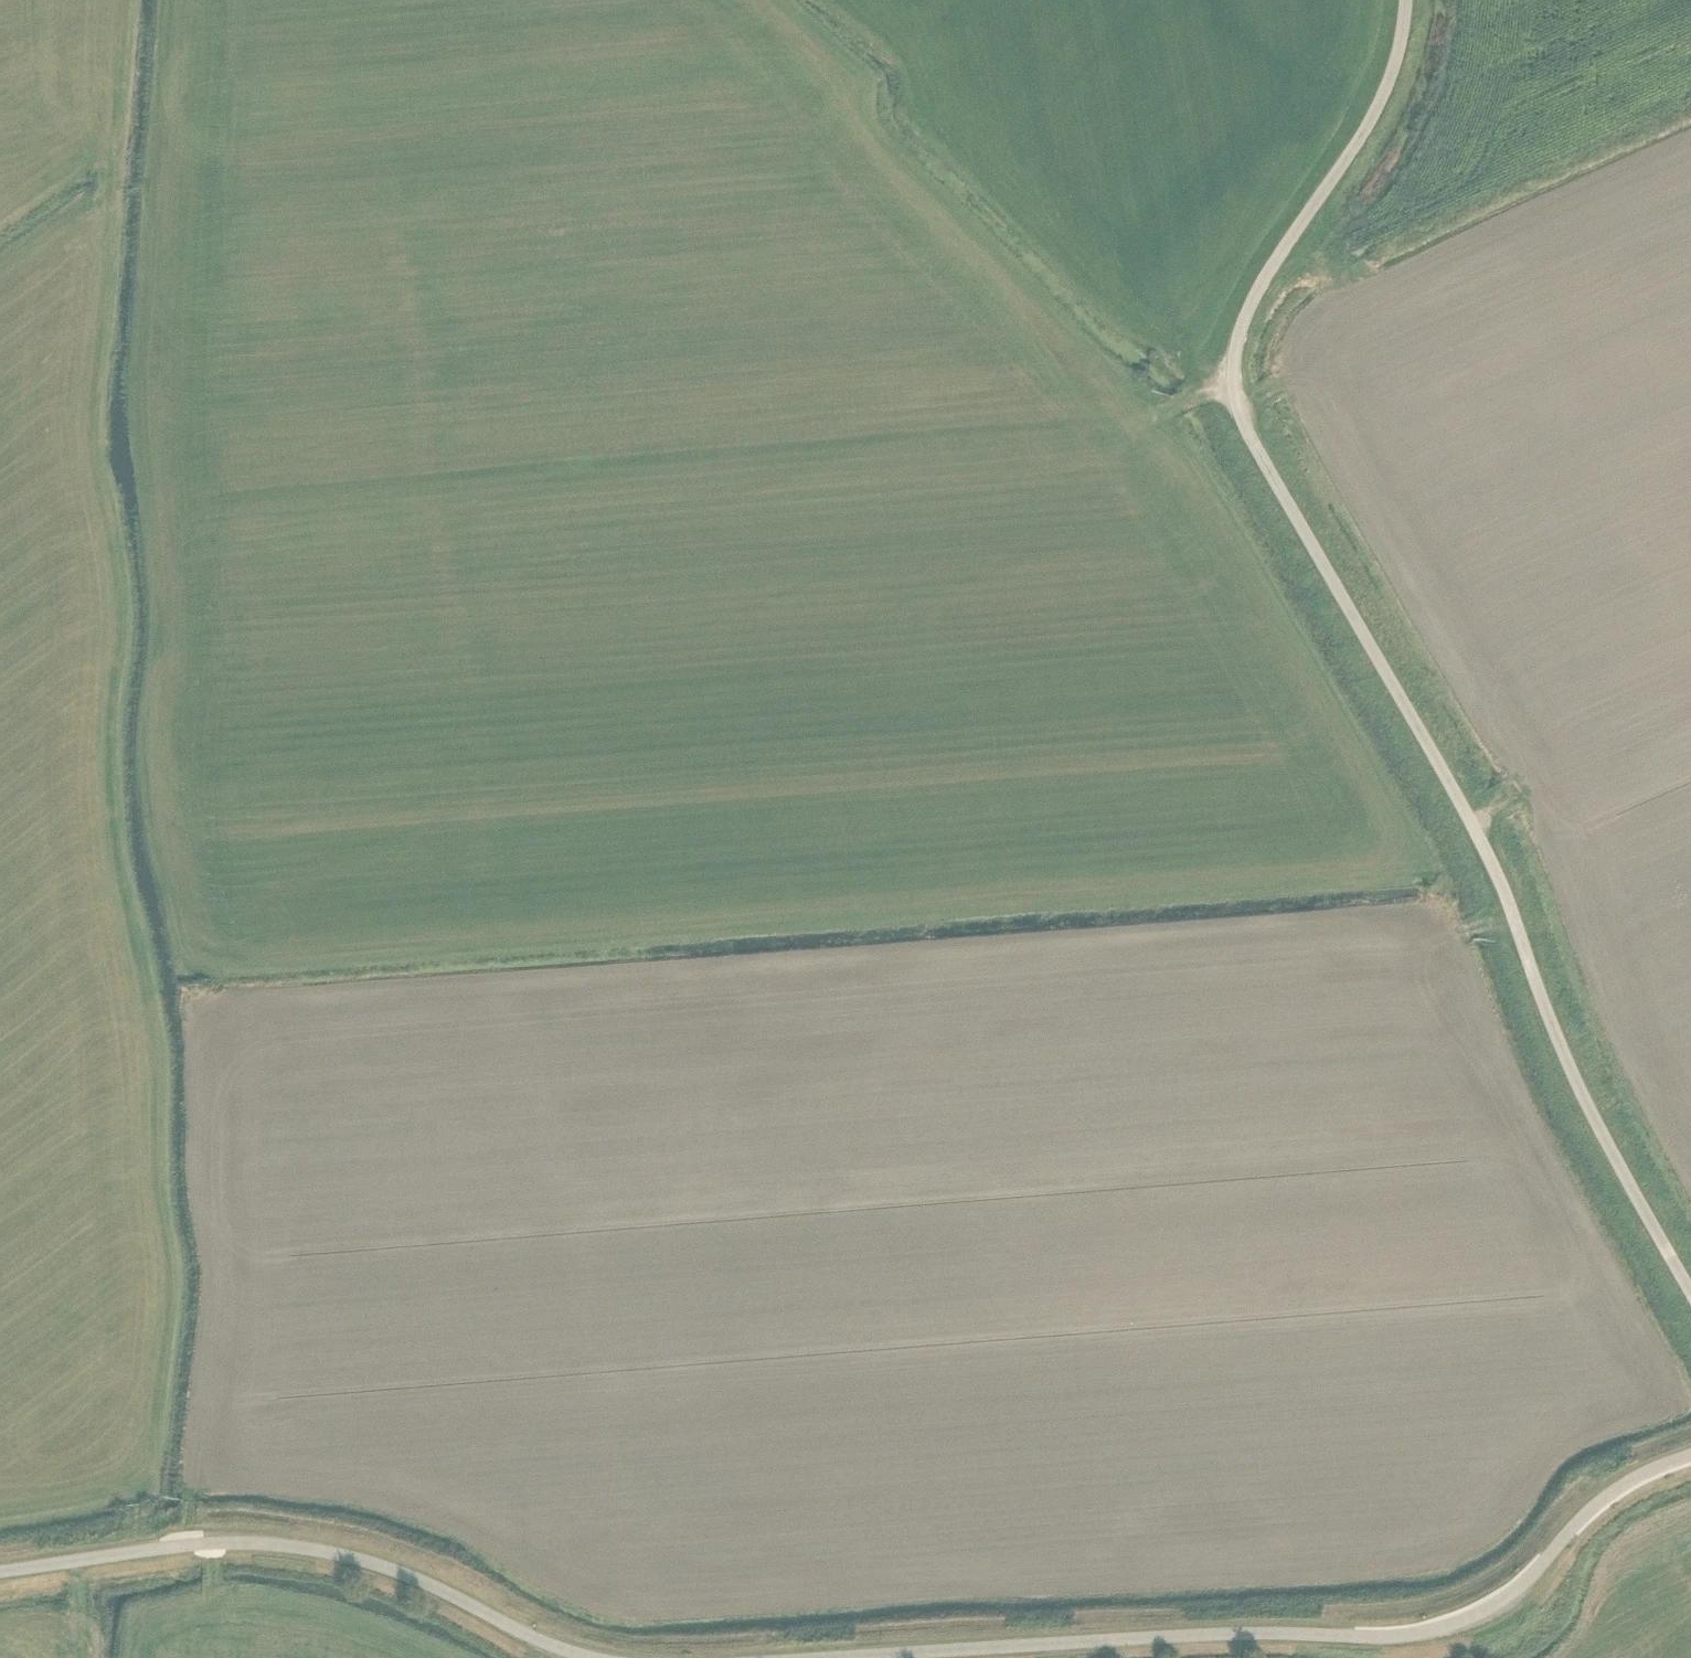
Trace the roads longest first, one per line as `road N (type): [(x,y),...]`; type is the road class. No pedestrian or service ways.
road 1 (unclassified): [(1690,1300),(1638,1214),(1449,774),(1240,426),(1232,370),(1246,318),(1376,120),(1401,44),(1403,0)]
road 2 (tertiary): [(1690,1457),(1596,1507),(1498,1604),(1429,1632),(846,1657)]
road 3 (track): [(79,768),(140,1194),(126,1460),(140,1552)]
road 4 (tertiary): [(587,1657),(405,1576),(284,1546),(182,1547),(0,1573)]

